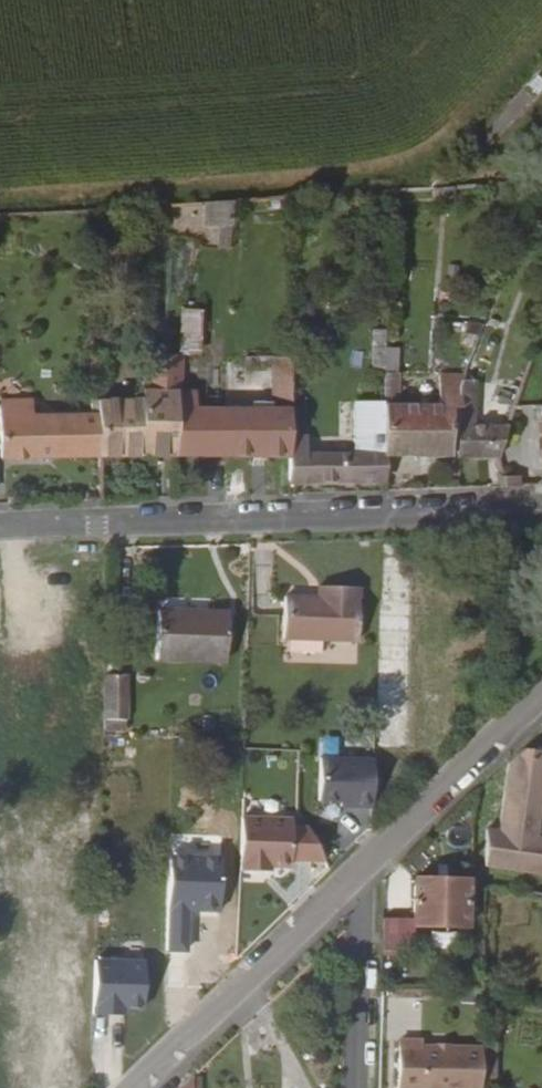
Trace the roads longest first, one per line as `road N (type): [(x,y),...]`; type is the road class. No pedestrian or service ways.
road 1 (residential): [(0,527),(541,511)]
road 2 (tertiary): [(131,1087),(363,865)]
road 3 (tertiary): [(363,865),(541,693)]
road 4 (residential): [(360,1087),(363,865)]

